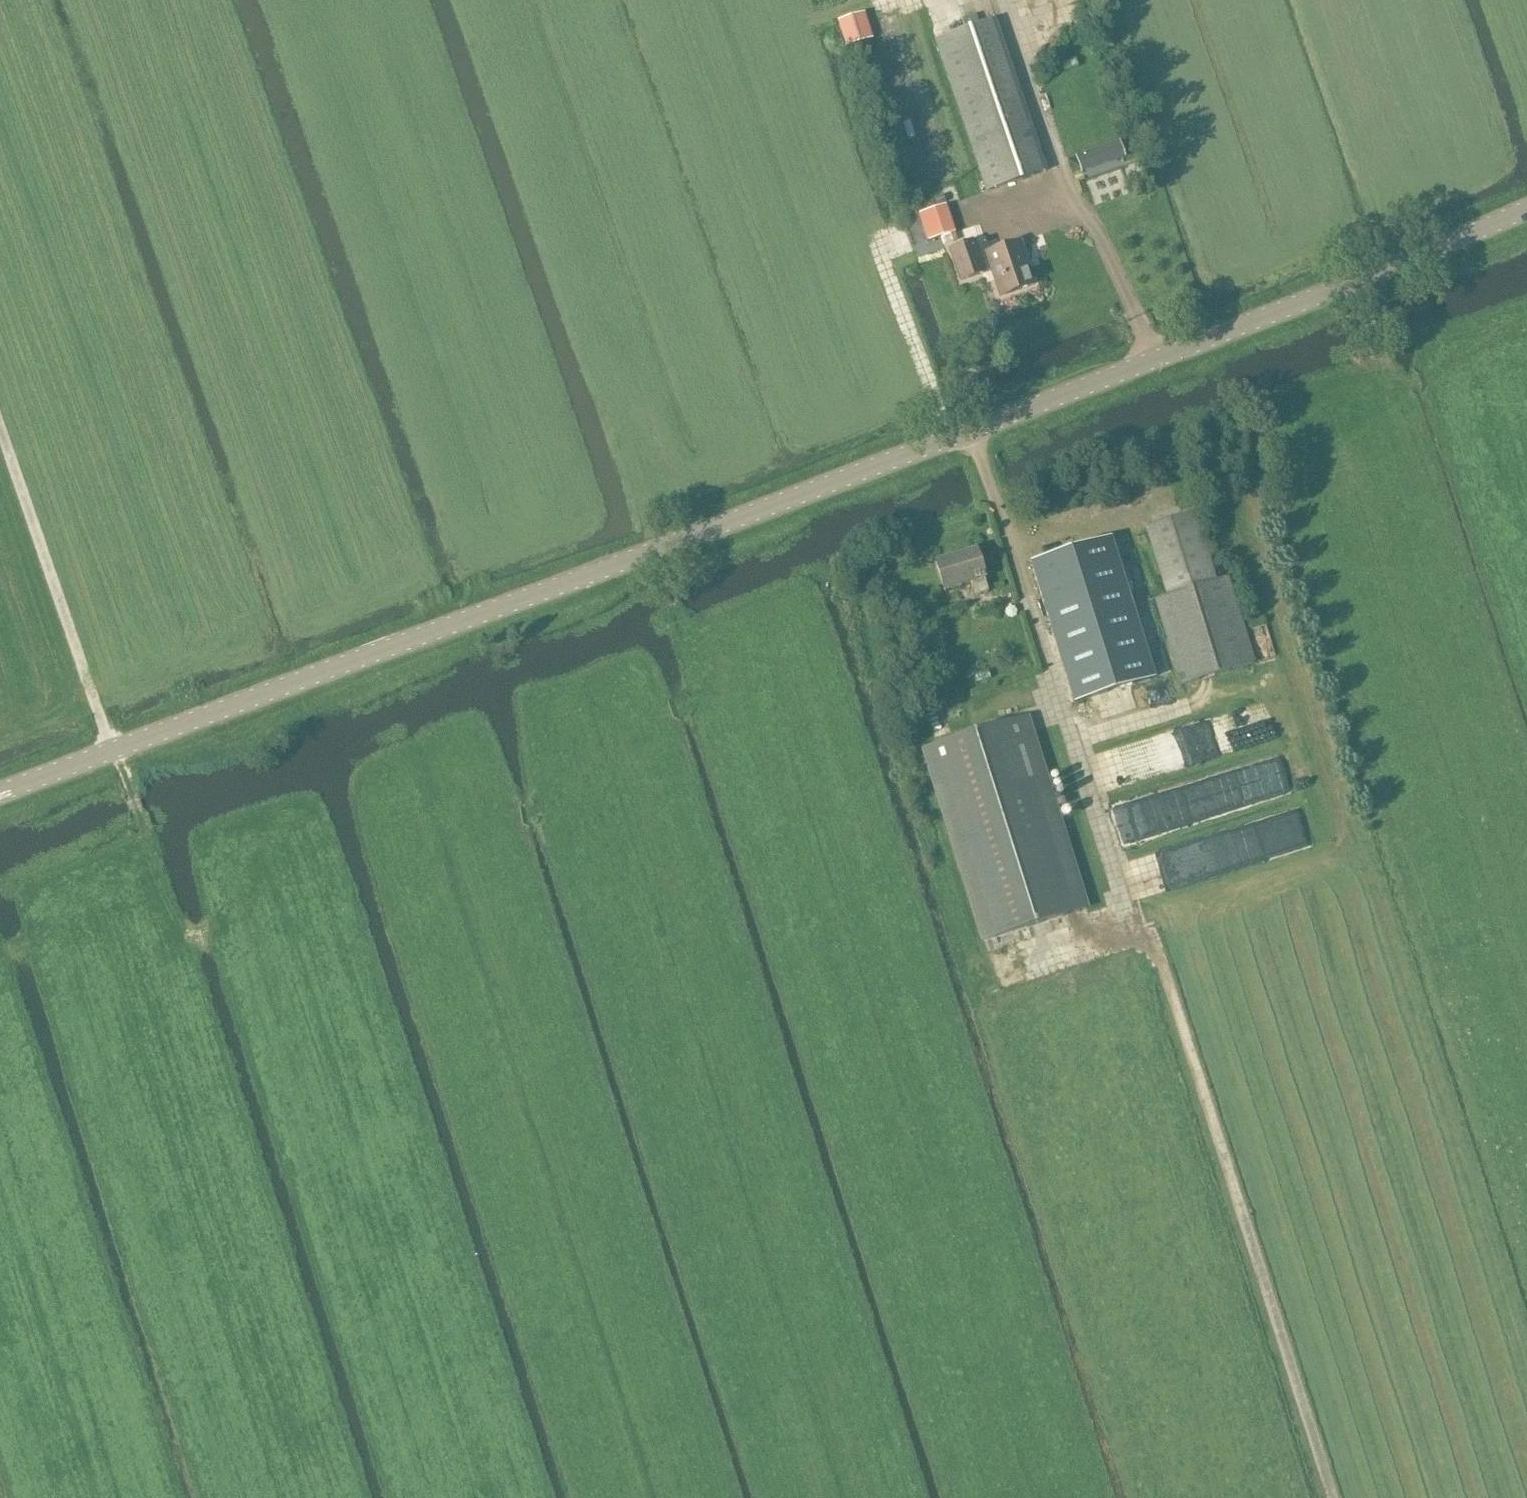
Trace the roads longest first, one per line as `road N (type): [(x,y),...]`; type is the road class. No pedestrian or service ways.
road 1 (unclassified): [(0,794),(970,432),(1526,207)]
road 2 (track): [(112,751),(0,429)]

